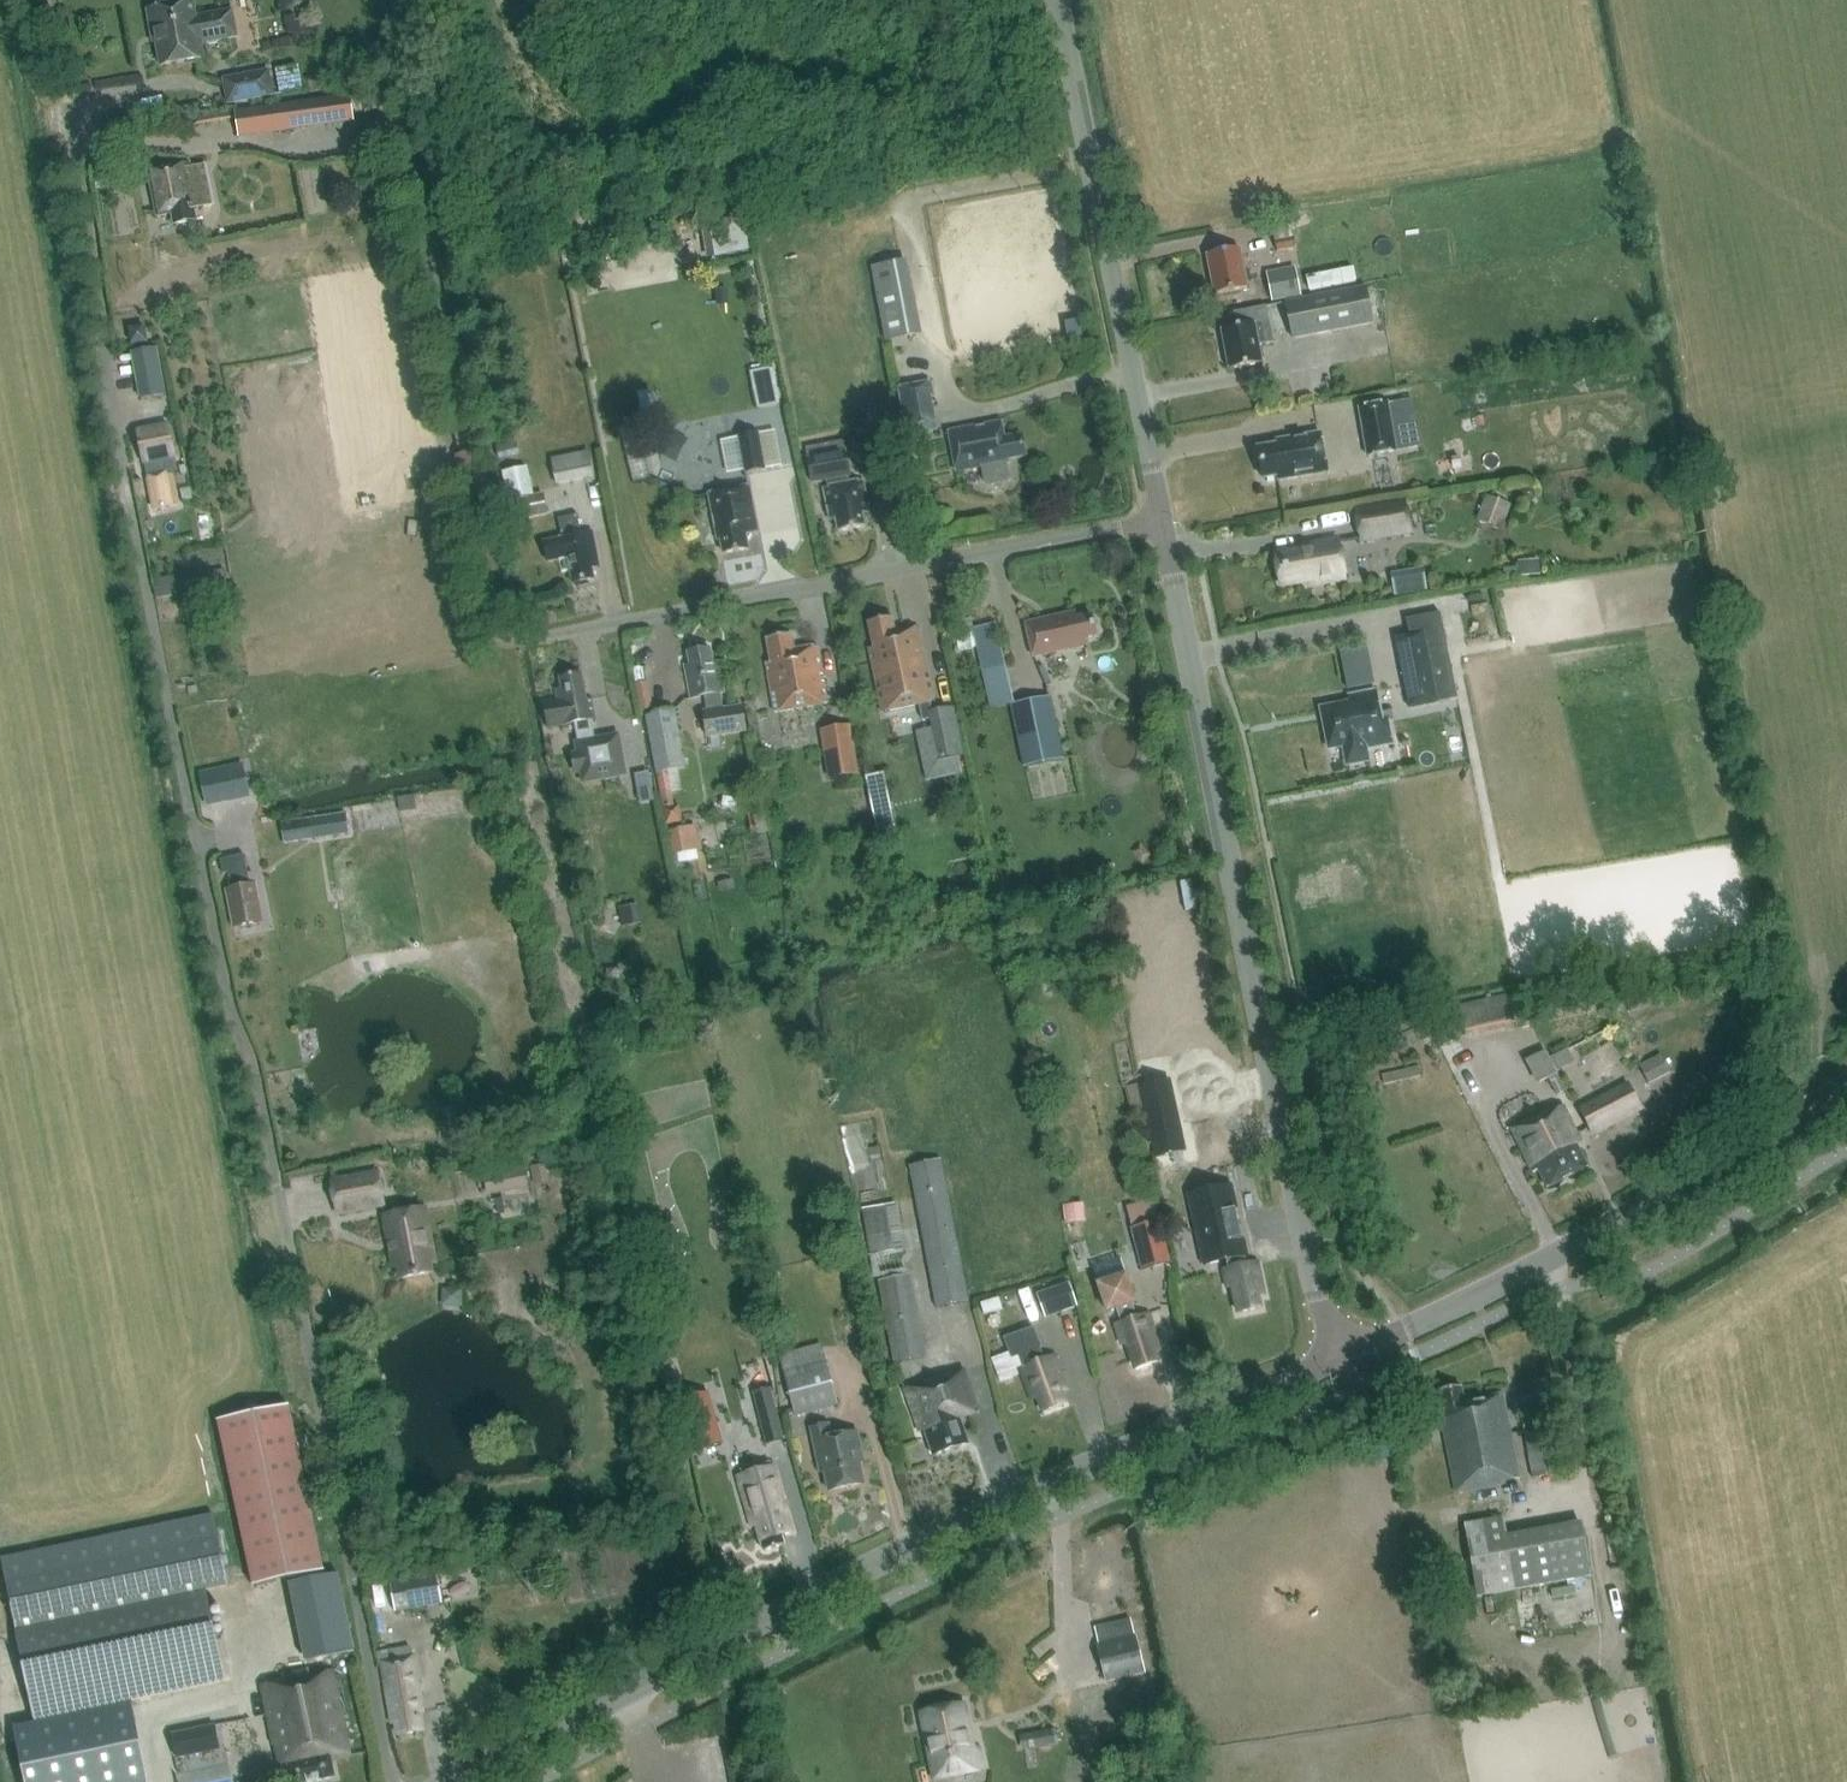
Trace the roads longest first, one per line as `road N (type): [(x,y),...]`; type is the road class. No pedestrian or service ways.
road 1 (unclassified): [(392,1781),(250,1058),(227,1007),(62,76)]
road 2 (tertiary): [(448,1781),(1002,1503),(1340,1358)]
road 3 (tertiary): [(1340,1358),(1316,1298),(1161,520)]
road 4 (residential): [(534,638),(1161,520)]
road 5 (tertiary): [(1340,1358),(1557,1255),(1846,1085)]
road 6 (tertiary): [(1161,520),(1056,0)]

